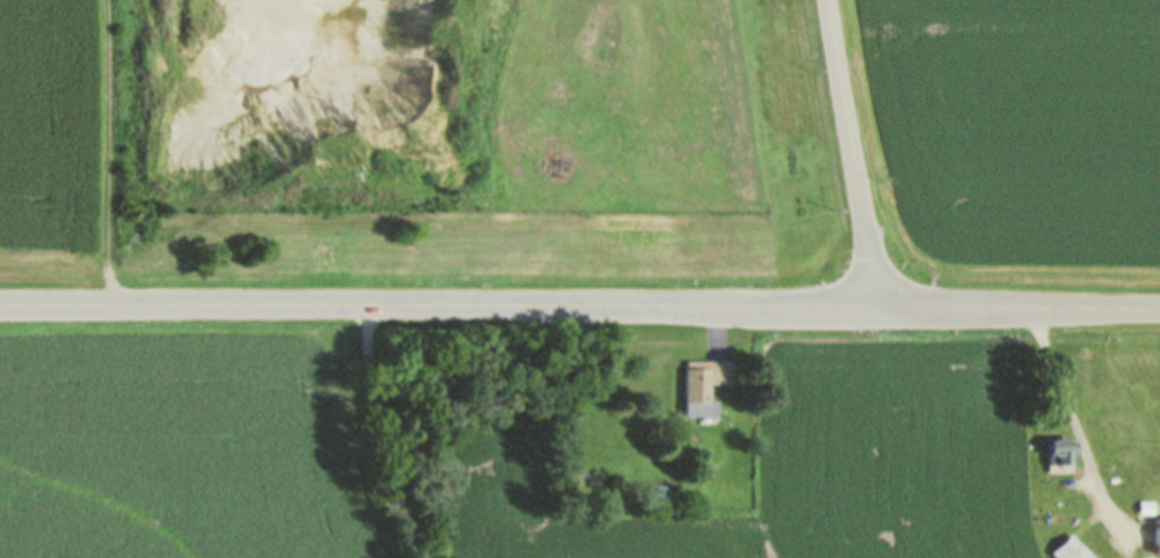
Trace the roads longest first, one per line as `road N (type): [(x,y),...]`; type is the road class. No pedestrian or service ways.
road 1 (primary): [(0,307),(884,311)]
road 2 (secondary): [(884,311),(832,0)]
road 3 (track): [(110,306),(112,0)]
road 4 (primary): [(884,311),(1159,312)]

